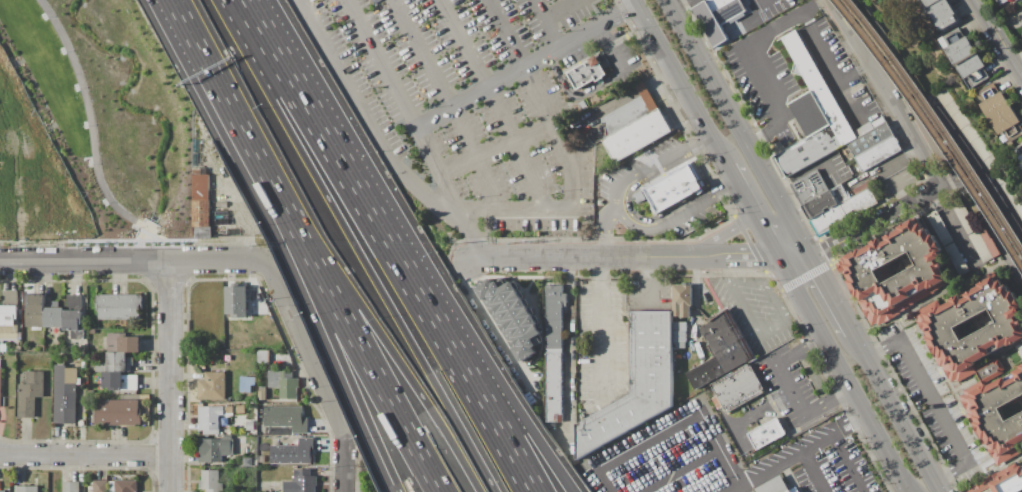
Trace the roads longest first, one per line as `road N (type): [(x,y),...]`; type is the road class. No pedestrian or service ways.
road 1 (motorway): [(501,491),(352,220),(347,174)]
road 2 (motorway): [(176,0),(327,299)]
road 3 (motorway): [(577,491),(395,250)]
road 4 (primary): [(814,259),(669,0)]
road 5 (motorway): [(535,491),(395,250)]
road 6 (residential): [(0,263),(268,261)]
road 7 (primary): [(781,259),(911,491)]
road 8 (motorway): [(327,299),(368,319),(482,491)]
road 9 (residential): [(268,261),(345,444),(345,491)]
road 10 (residential): [(174,262),(173,491)]
road 11 (motorway): [(327,299),(439,491)]
road 12 (residential): [(474,263),(695,258)]
road 13 (residential): [(942,187),(836,0)]
road 14 (motorway): [(347,174),(244,0)]
road 15 (motorway): [(331,306),(336,349),(397,491)]
road 16 (primary): [(637,0),(730,166)]
road 17 (primary): [(942,491),(855,334)]
road 18 (residential): [(174,460),(0,461)]
road 19 (residential): [(814,259),(942,187)]

